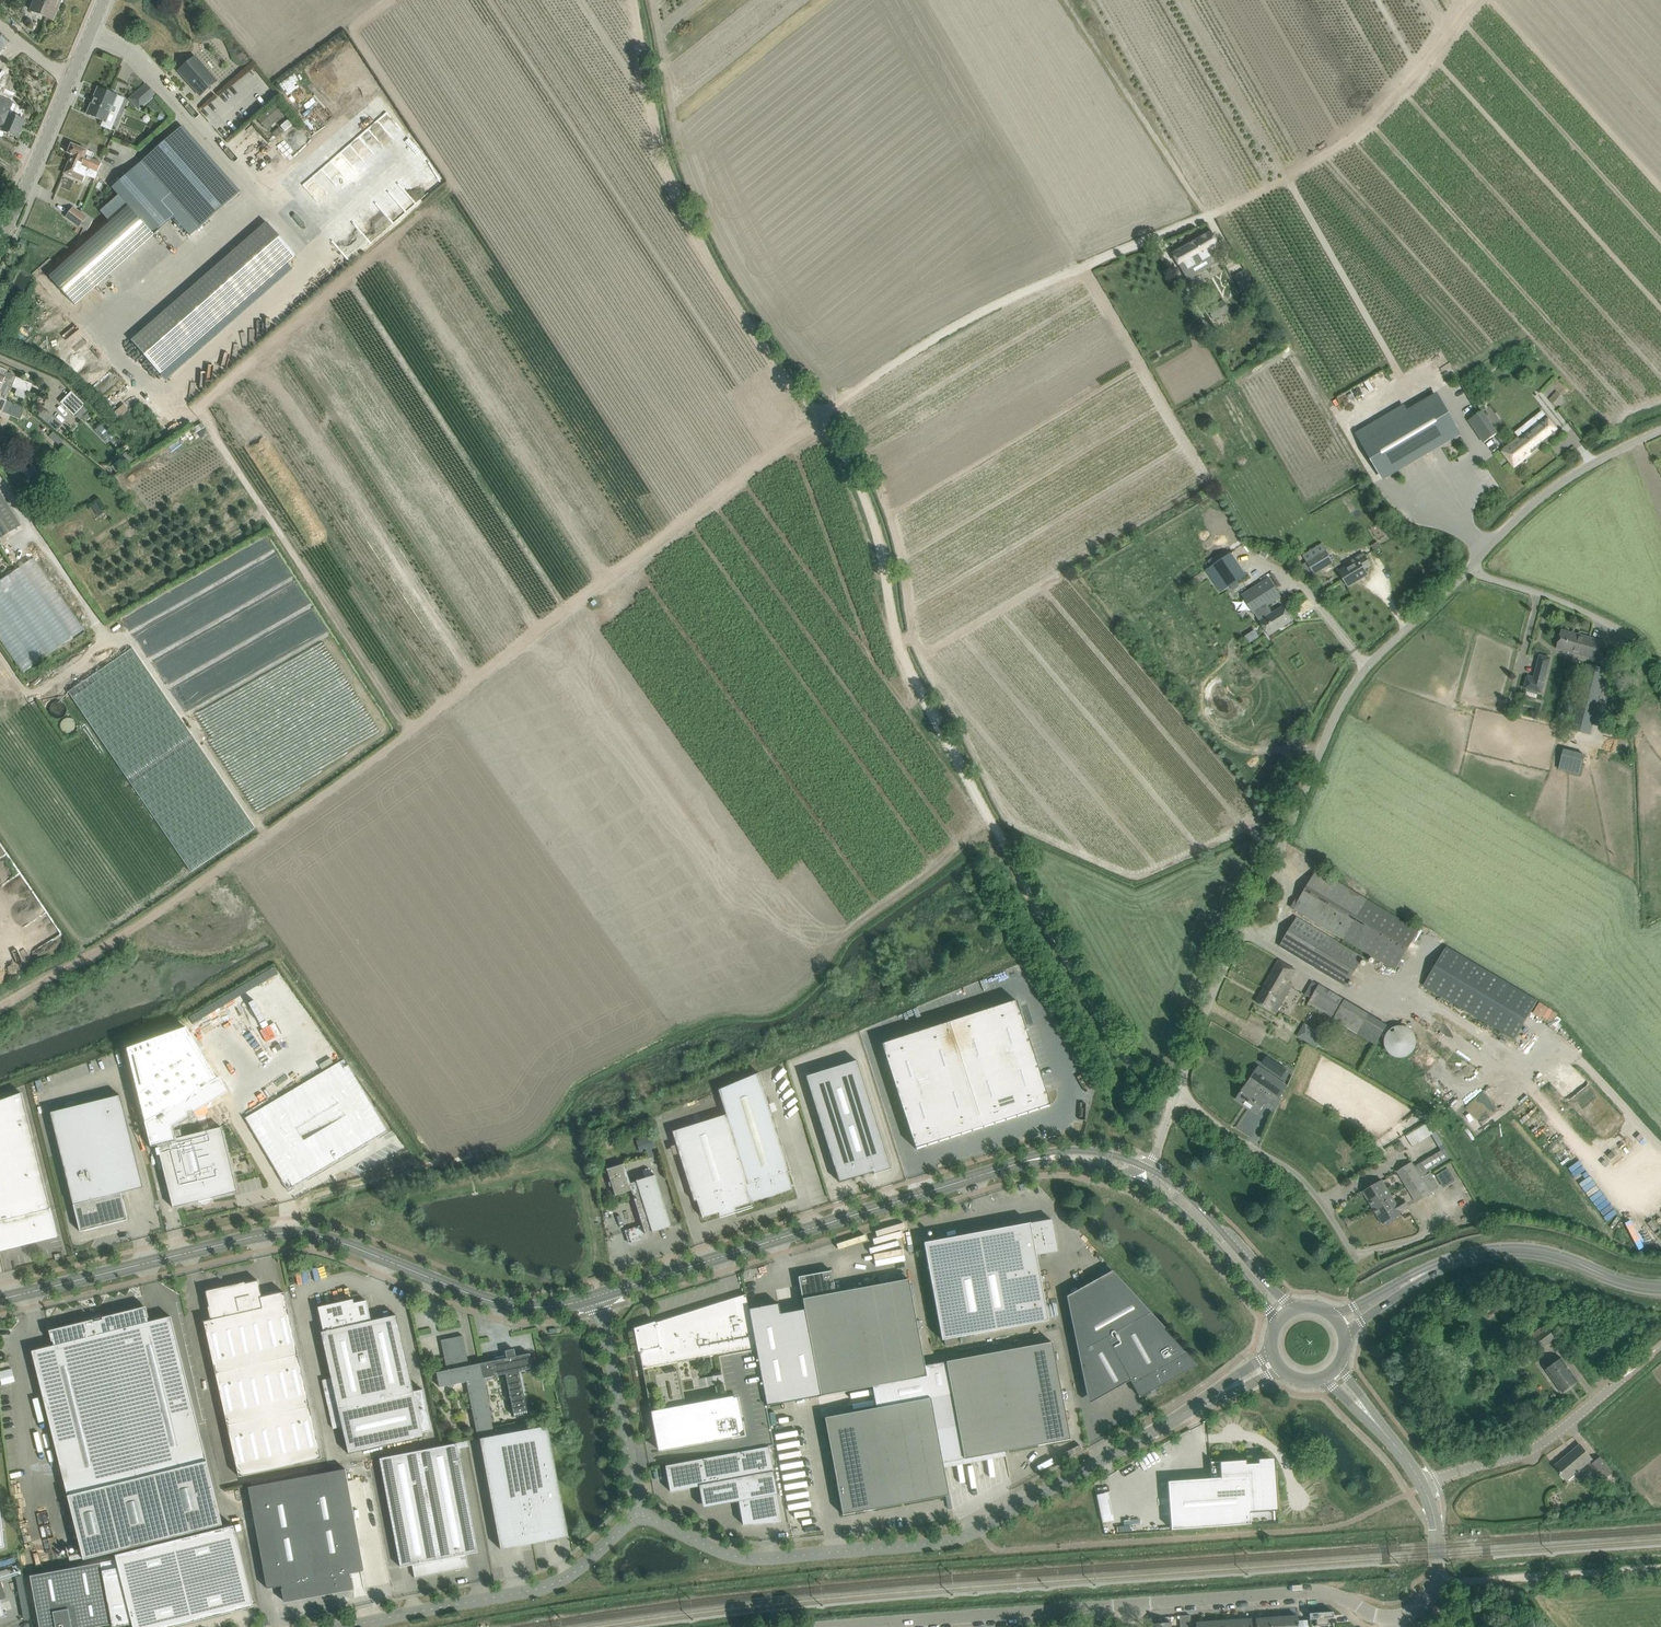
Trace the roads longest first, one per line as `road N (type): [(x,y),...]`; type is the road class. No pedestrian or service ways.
road 1 (track): [(822,411),(353,772),(0,1006)]
road 2 (track): [(1177,1096),(1143,1077),(1112,1038),(926,699),(899,639),(869,509),(822,411)]
road 3 (track): [(822,411),(988,309),(1311,164),(1397,94),(1475,0)]
road 4 (unclassified): [(1148,1168),(1219,978),(1340,706),(1386,647),(1468,570)]
road 5 (secondary): [(0,1302),(294,1234),(338,1243),(486,1302),(552,1306),(600,1295)]
road 6 (unclassified): [(639,1511),(746,1560),(940,1543),(980,1529),(1207,1400)]
road 7 (track): [(822,411),(751,332),(691,228),(664,163),(633,0)]
road 8 (secondary): [(600,1295),(1027,1161)]
road 9 (unclassified): [(348,1626),(560,1581),(639,1511)]
road 10 (tertiary): [(1127,1605),(831,1626)]
road 11 (tertiary): [(1393,1619),(1312,1591),(1127,1605)]
road 12 (tertiary): [(0,246),(103,0)]
road 13 (unclassified): [(1423,1486),(1536,1447),(1636,1367)]
road 14 (unclassified): [(1468,570),(1542,496),(1660,430)]
road 15 (secondary): [(1440,1265),(1530,1251),(1660,1288)]
road 16 (track): [(1660,1568),(1436,1583)]
road 17 (unclassified): [(639,1511),(600,1295)]
road 18 (secondary): [(1299,1307),(1183,1191),(1148,1168)]
road 19 (unclassified): [(1631,635),(1468,570)]
road 20 (secondary): [(1160,1195),(1240,1273),(1275,1325)]
road 21 (tertiary): [(1393,1619),(1423,1606),(1436,1583),(1437,1530),(1423,1486)]
road 22 (tertiary): [(1317,1379),(1410,1464)]
road 23 (tertiary): [(1410,1464),(1341,1359)]
road 24 (secondary): [(1148,1168),(1082,1150),(1027,1161)]
road 25 (secondary): [(1345,1341),(1353,1327),(1440,1265)]
road 26 (secondary): [(1440,1265),(1329,1312)]

